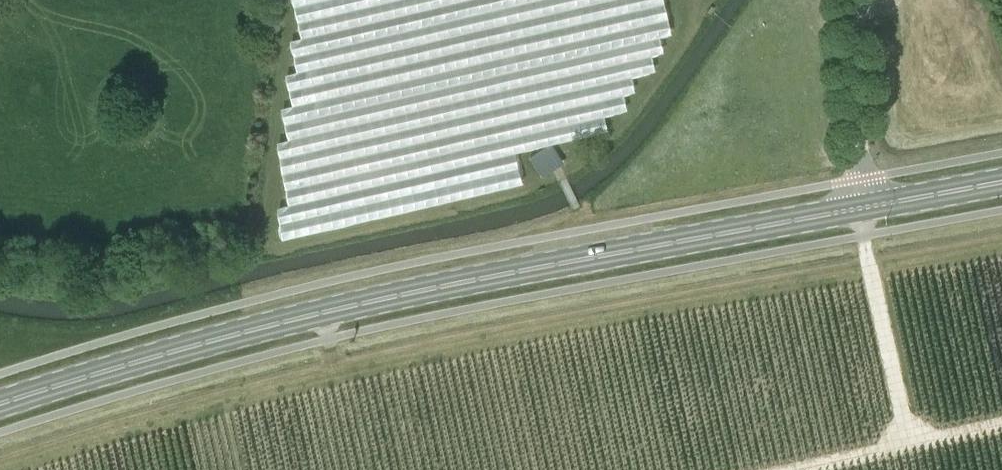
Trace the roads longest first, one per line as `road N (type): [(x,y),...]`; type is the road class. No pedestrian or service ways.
road 1 (primary): [(0,404),(427,289),(861,208)]
road 2 (unclassified): [(861,208),(842,0)]
road 3 (primary): [(861,208),(1001,182)]

